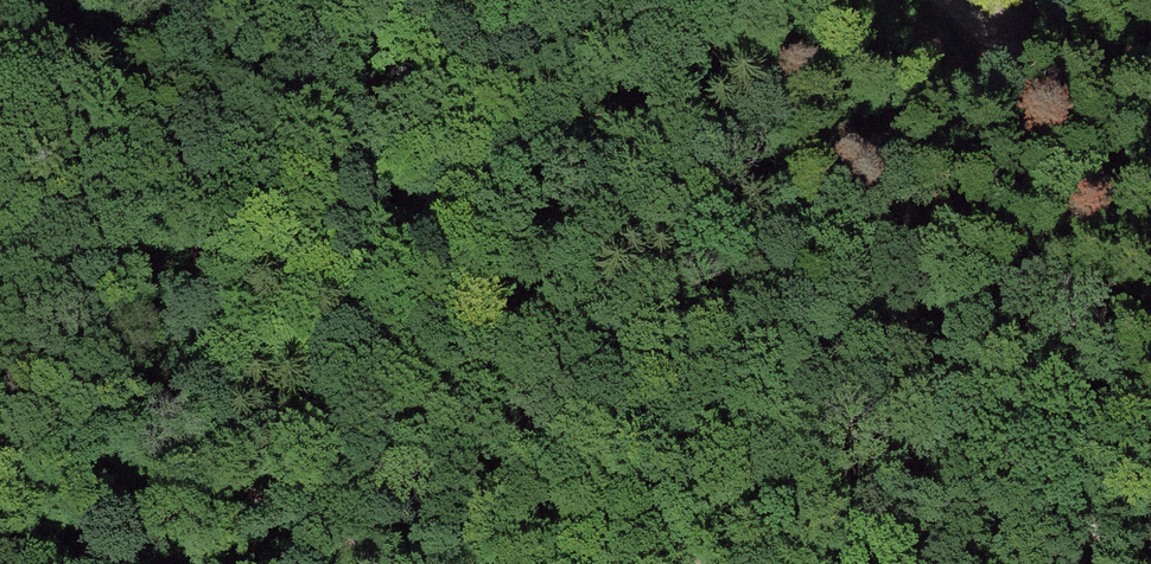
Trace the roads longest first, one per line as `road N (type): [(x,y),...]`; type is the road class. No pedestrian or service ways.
road 1 (track): [(728,0),(757,48),(794,207),(812,235),(1122,563)]
road 2 (track): [(351,0),(371,210),(394,290),(498,405),(689,563)]
road 3 (track): [(410,563),(284,514),(230,464),(181,195),(98,0)]
road 4 (track): [(1150,90),(1053,68),(968,26),(941,0)]

